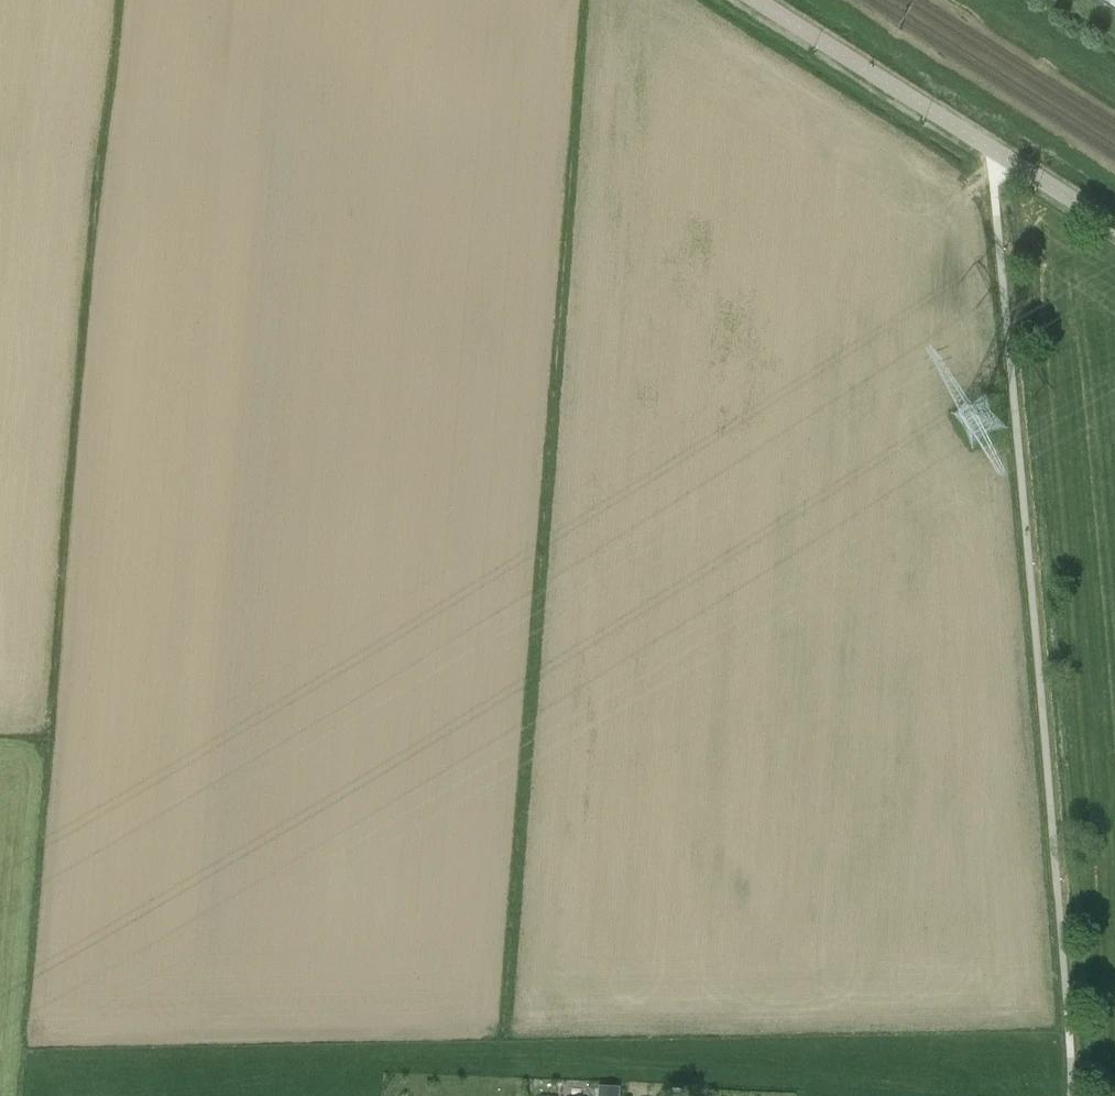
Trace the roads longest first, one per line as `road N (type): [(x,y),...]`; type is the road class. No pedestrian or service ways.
road 1 (unclassified): [(1114,226),(756,0)]

